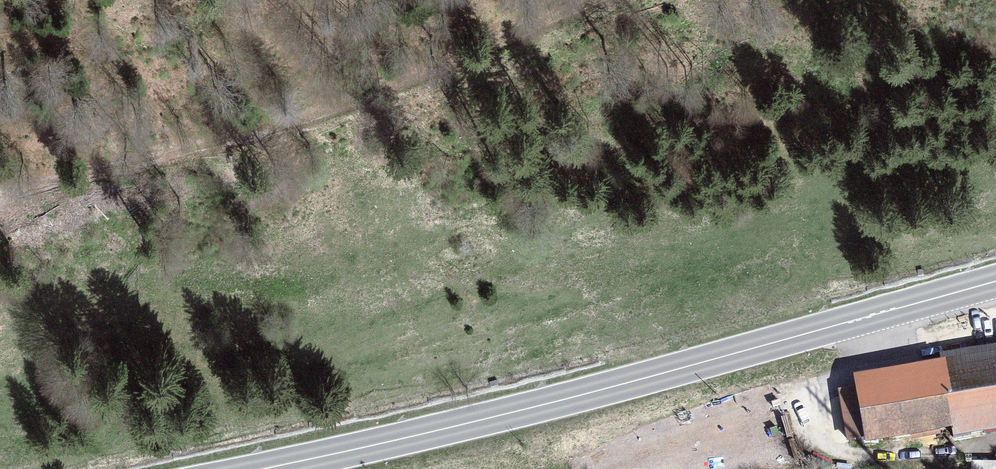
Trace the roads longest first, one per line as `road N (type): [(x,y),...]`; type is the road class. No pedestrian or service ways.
road 1 (secondary): [(248,468),(550,403),(995,281)]
road 2 (track): [(0,218),(536,54),(676,0)]

